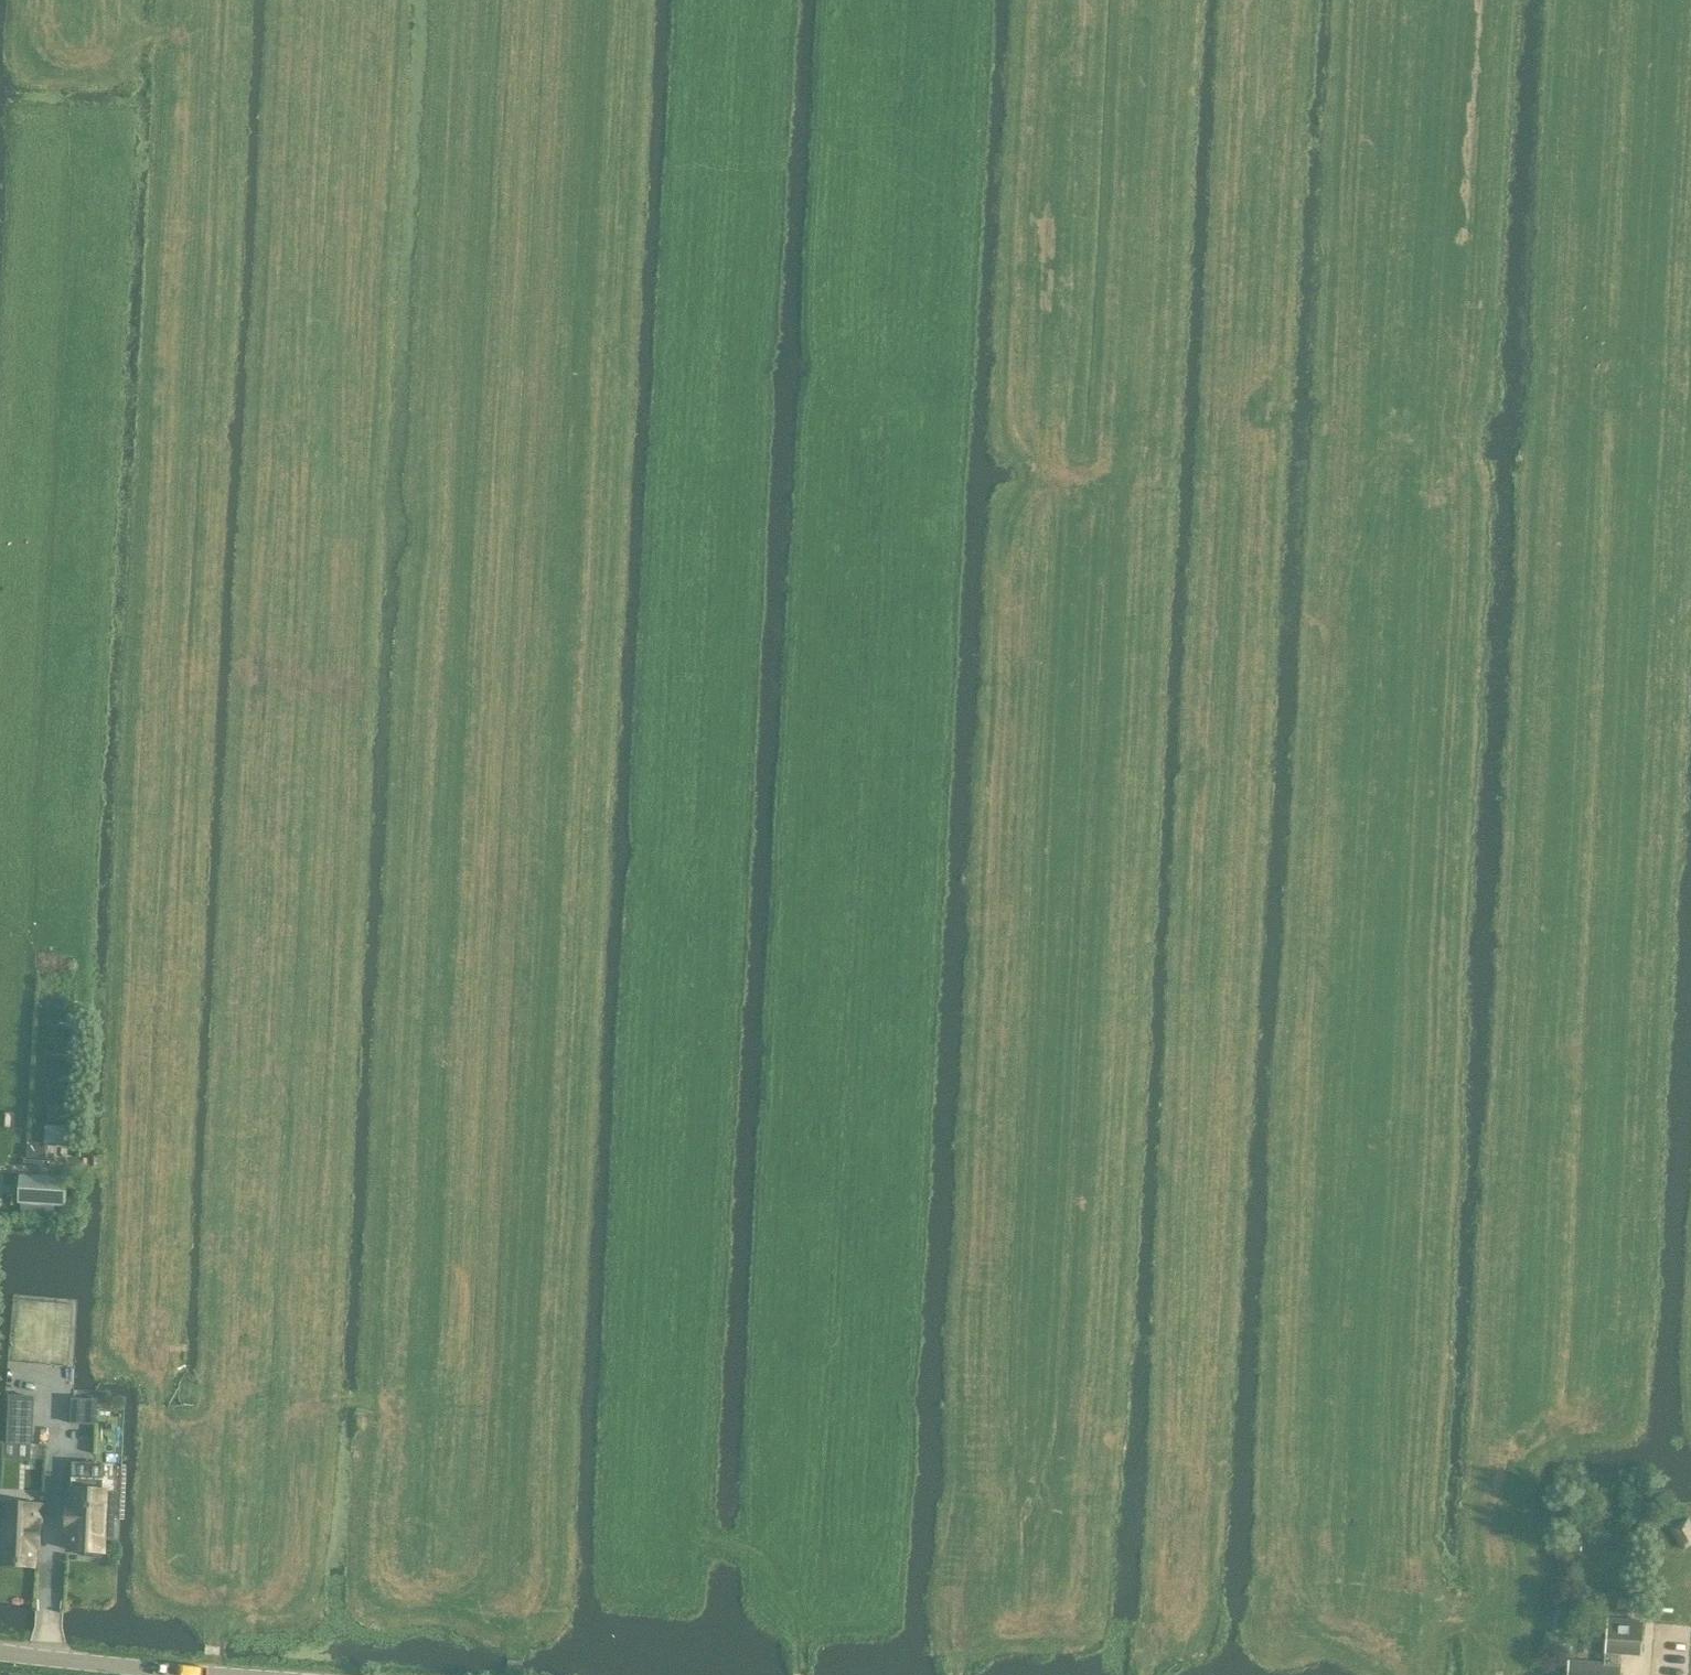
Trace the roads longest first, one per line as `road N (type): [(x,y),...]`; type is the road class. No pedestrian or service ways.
road 1 (unclassified): [(256,1674),(0,1648)]

